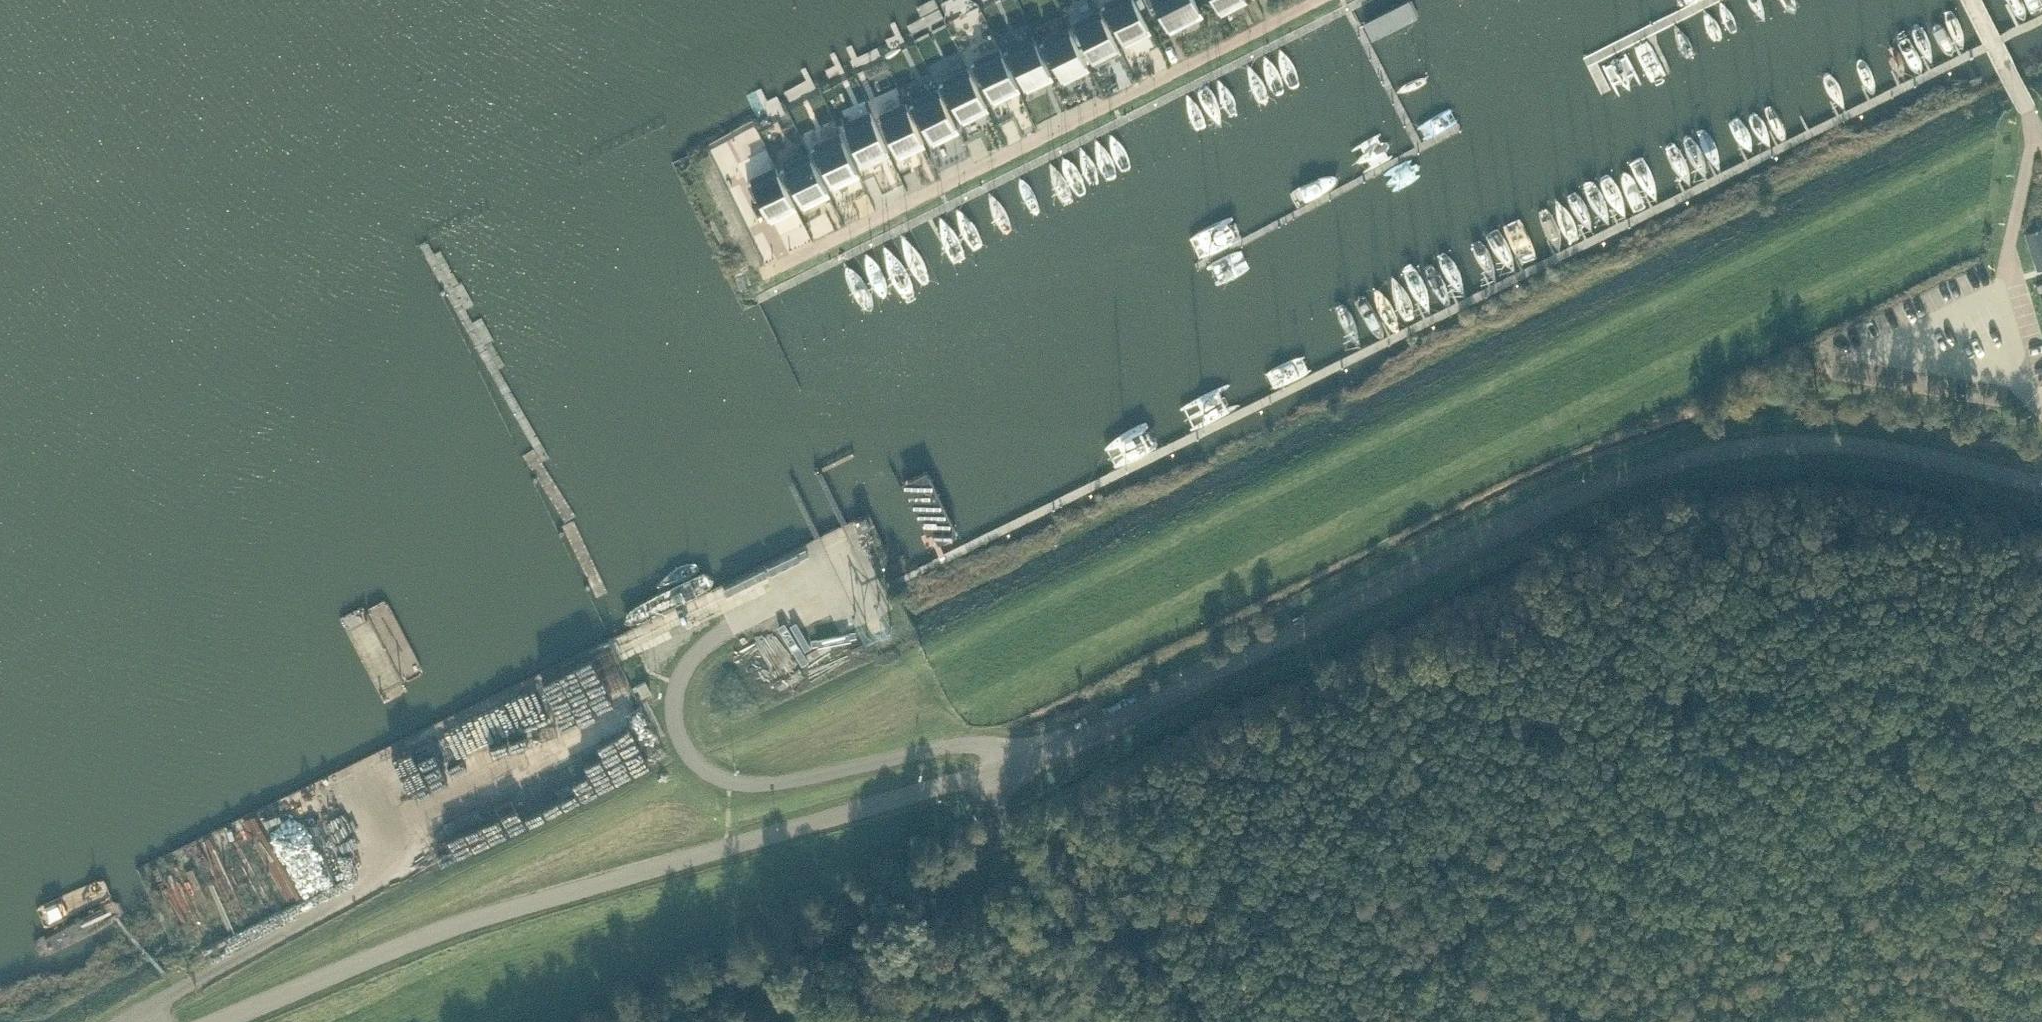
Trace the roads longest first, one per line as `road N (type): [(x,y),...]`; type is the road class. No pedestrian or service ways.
road 1 (tertiary): [(2041,480),(1852,438),(1791,436),(1676,454),(1613,474),(1018,760),(386,948),(206,1021)]
road 2 (unclassified): [(808,256),(1313,0)]
road 3 (unclassified): [(2041,380),(2013,279),(2015,213),(2029,164),(2026,121),(1973,0)]

